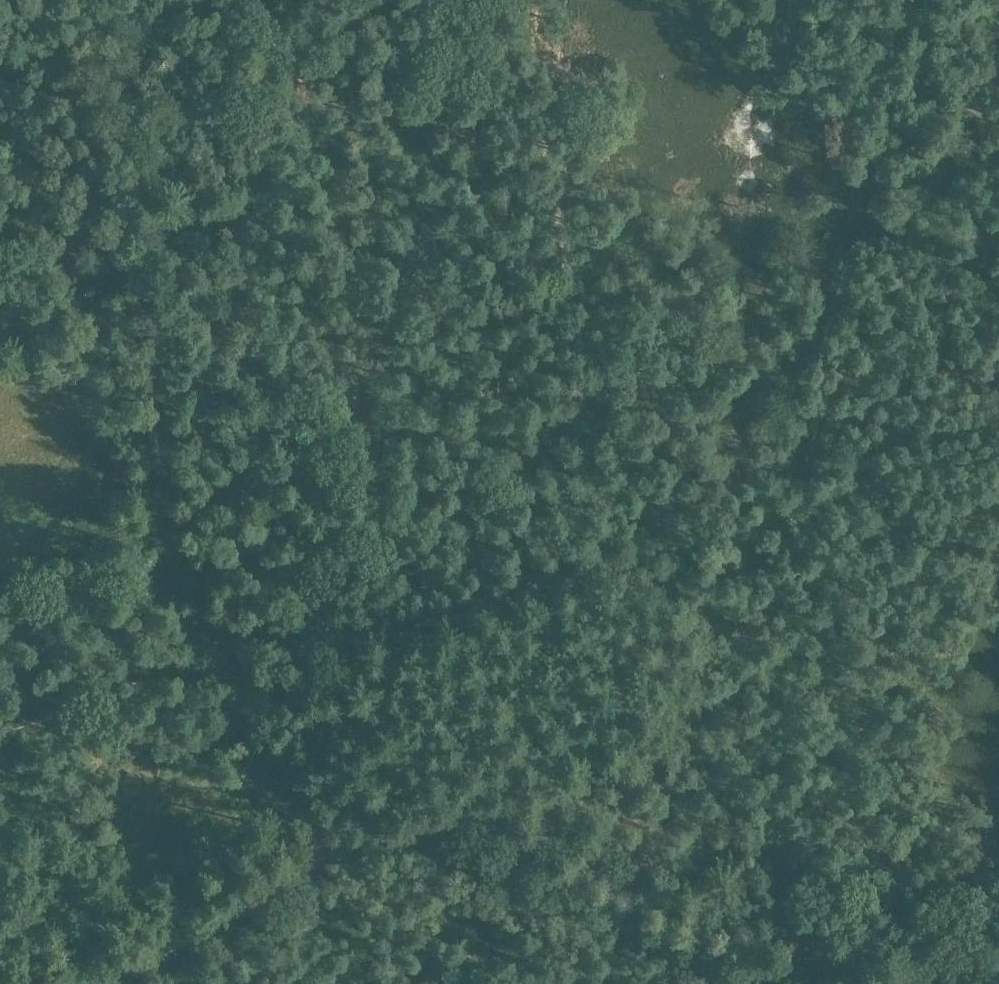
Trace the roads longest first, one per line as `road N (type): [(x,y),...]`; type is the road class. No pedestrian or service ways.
road 1 (track): [(758,983),(380,828),(92,983)]

